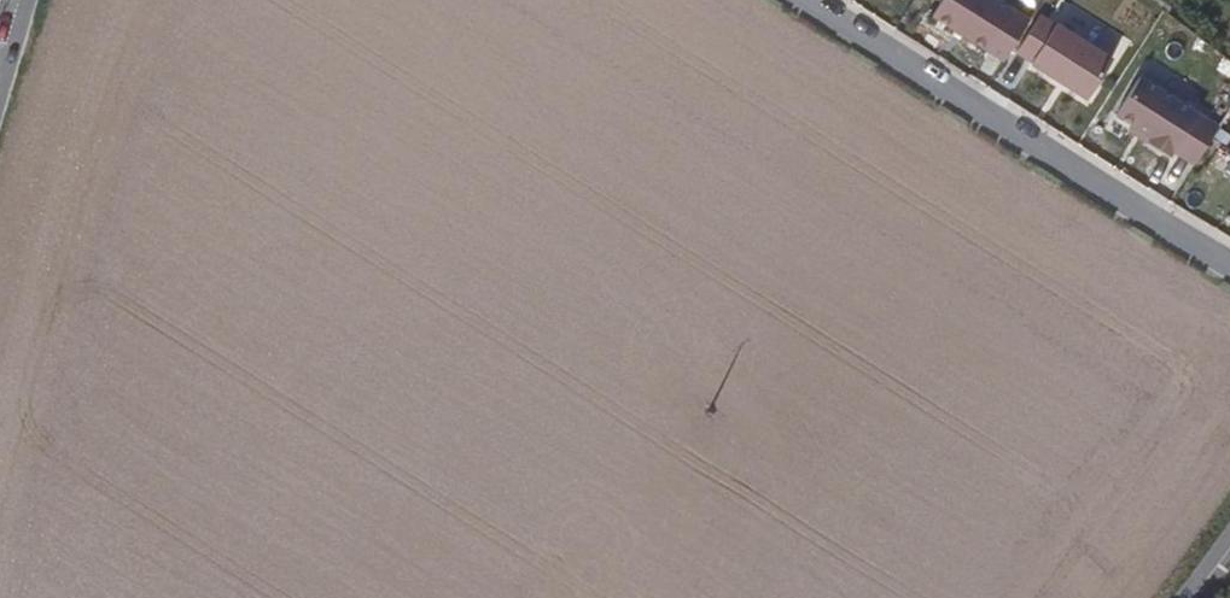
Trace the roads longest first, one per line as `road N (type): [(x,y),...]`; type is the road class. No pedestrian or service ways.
road 1 (residential): [(812,0),(1229,261)]

